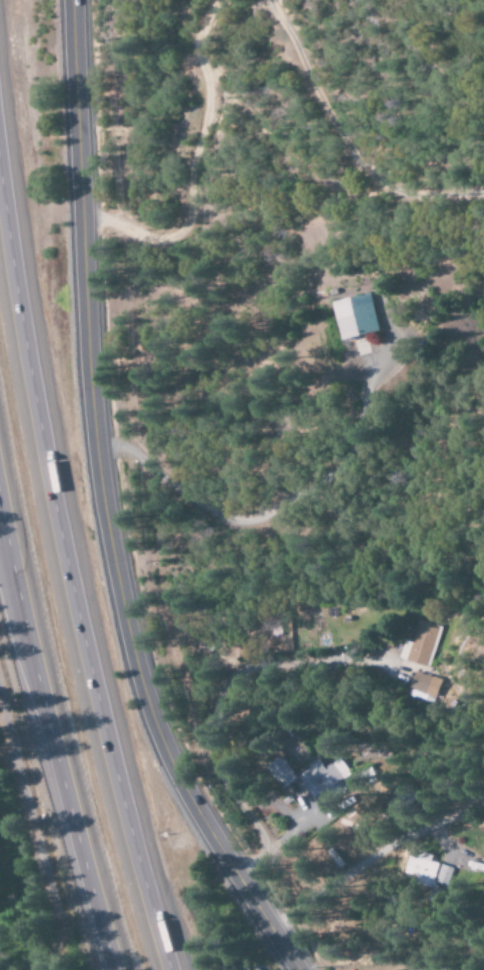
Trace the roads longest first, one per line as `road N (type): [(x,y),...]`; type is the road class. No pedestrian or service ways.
road 1 (tertiary): [(69,0),(91,359),(128,622),(178,773),(298,969)]
road 2 (motorway): [(173,969),(111,739),(47,449),(0,103)]
road 3 (motorway): [(0,528),(115,969)]
road 4 (residential): [(37,855),(0,729)]

